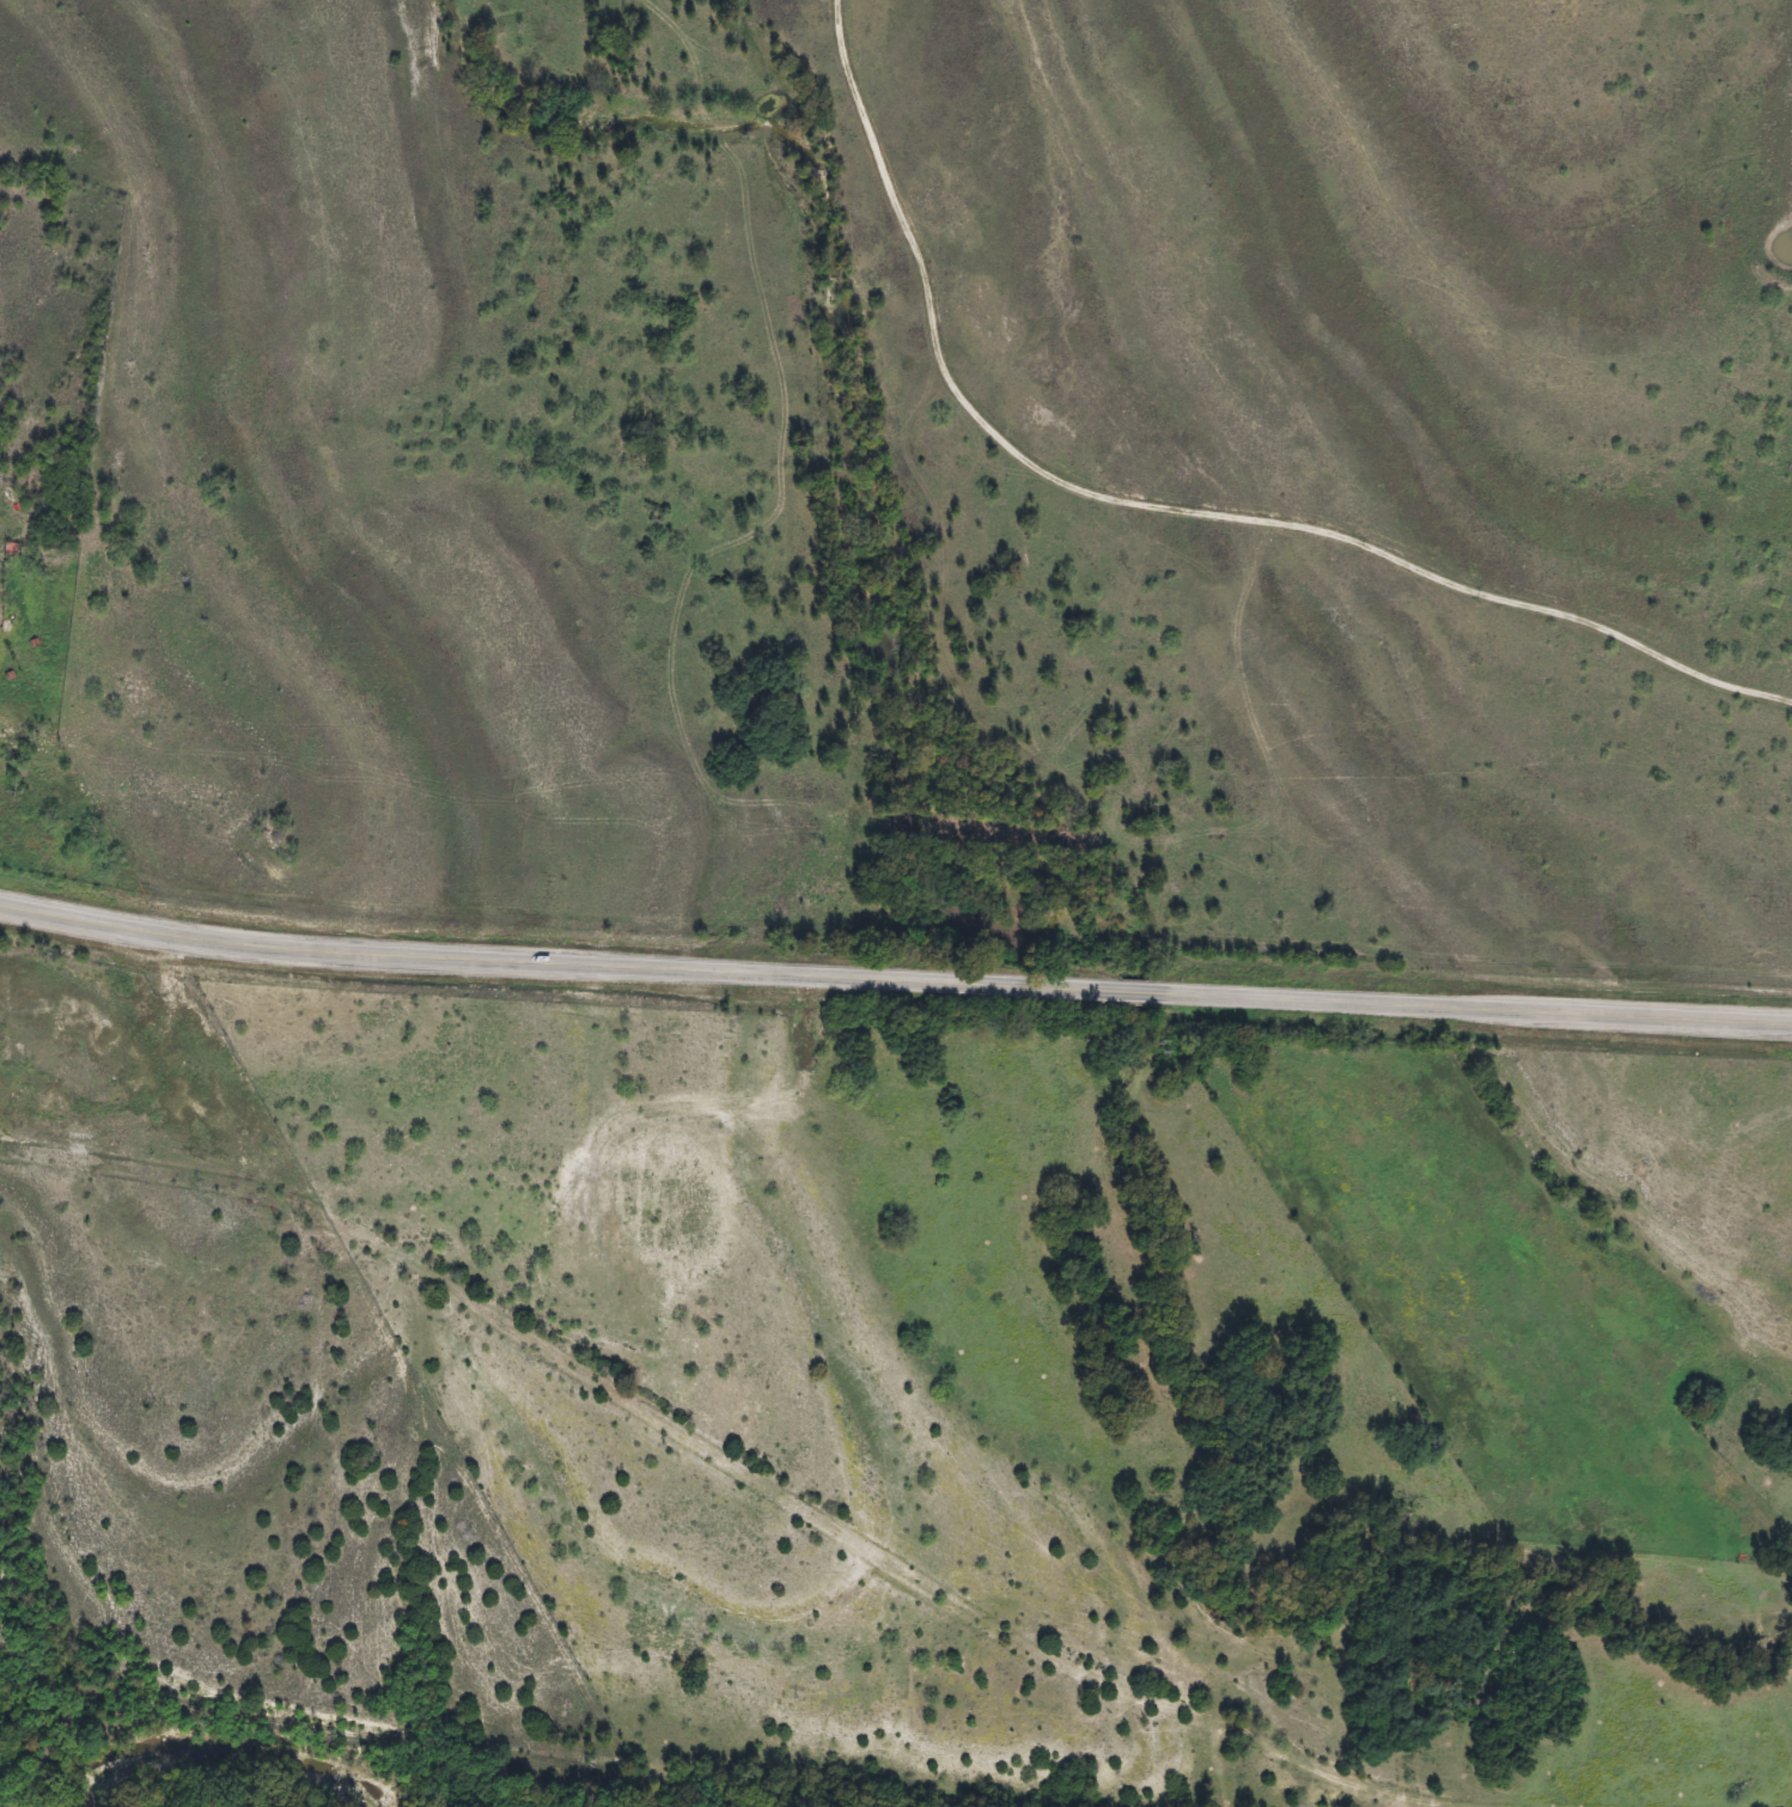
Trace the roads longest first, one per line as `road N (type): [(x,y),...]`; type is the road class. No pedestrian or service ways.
road 1 (primary): [(1791,1022),(288,948),(0,901)]

